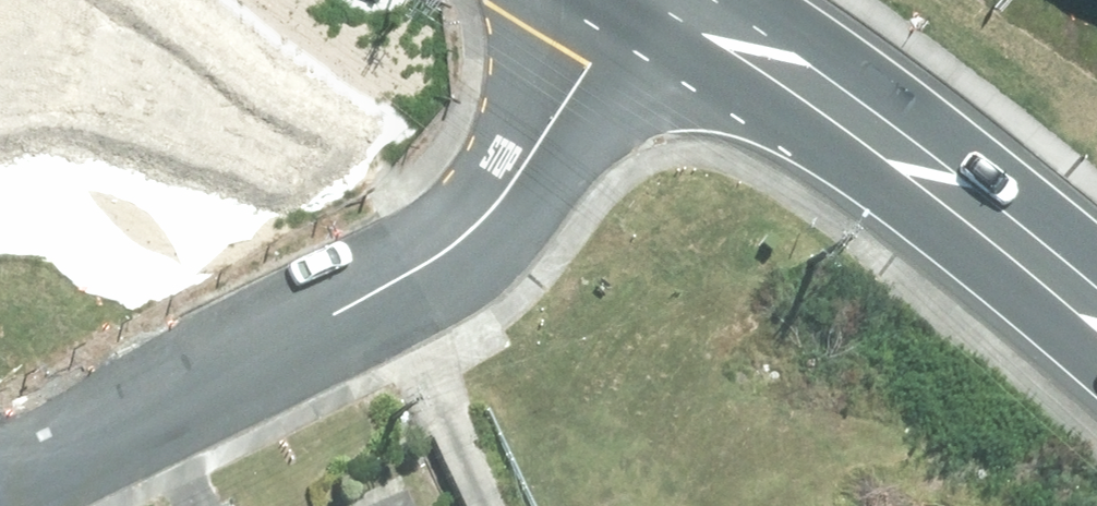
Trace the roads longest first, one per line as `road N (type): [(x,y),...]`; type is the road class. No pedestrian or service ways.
road 1 (primary): [(478,0),(553,24),(805,143),(1096,343)]
road 2 (primary): [(1096,414),(475,156)]
road 3 (primary): [(678,0),(789,74),(1096,315)]
road 4 (residential): [(475,156),(301,172),(218,206),(131,337),(104,414)]
road 5 (primary): [(475,156),(27,57)]
road 6 (residential): [(0,435),(53,366),(95,286),(113,209),(83,128),(27,57)]

